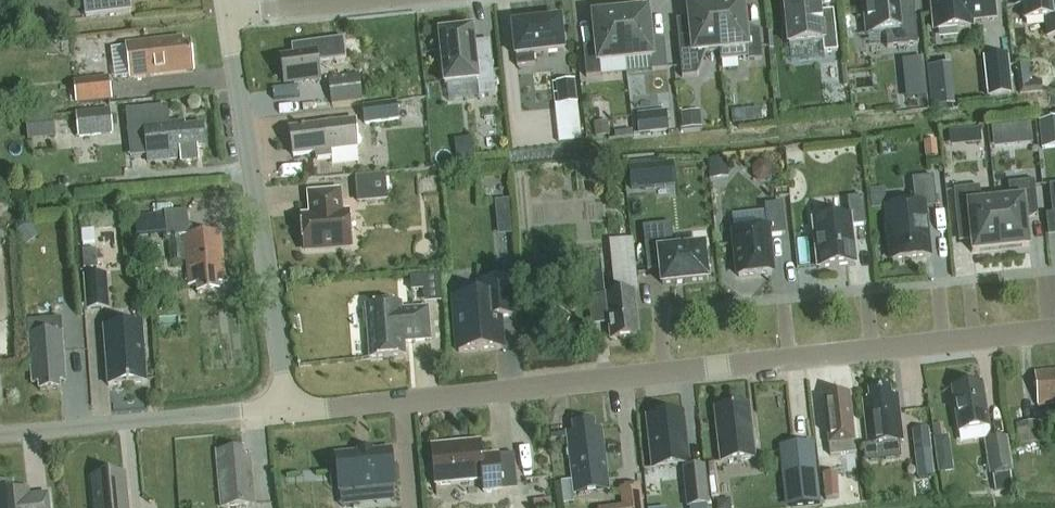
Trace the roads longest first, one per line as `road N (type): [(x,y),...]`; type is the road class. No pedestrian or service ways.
road 1 (residential): [(288,415),(1054,328)]
road 2 (residential): [(288,415),(226,13)]
road 3 (unclassified): [(0,439),(288,415)]
road 4 (residential): [(226,13),(350,0)]

